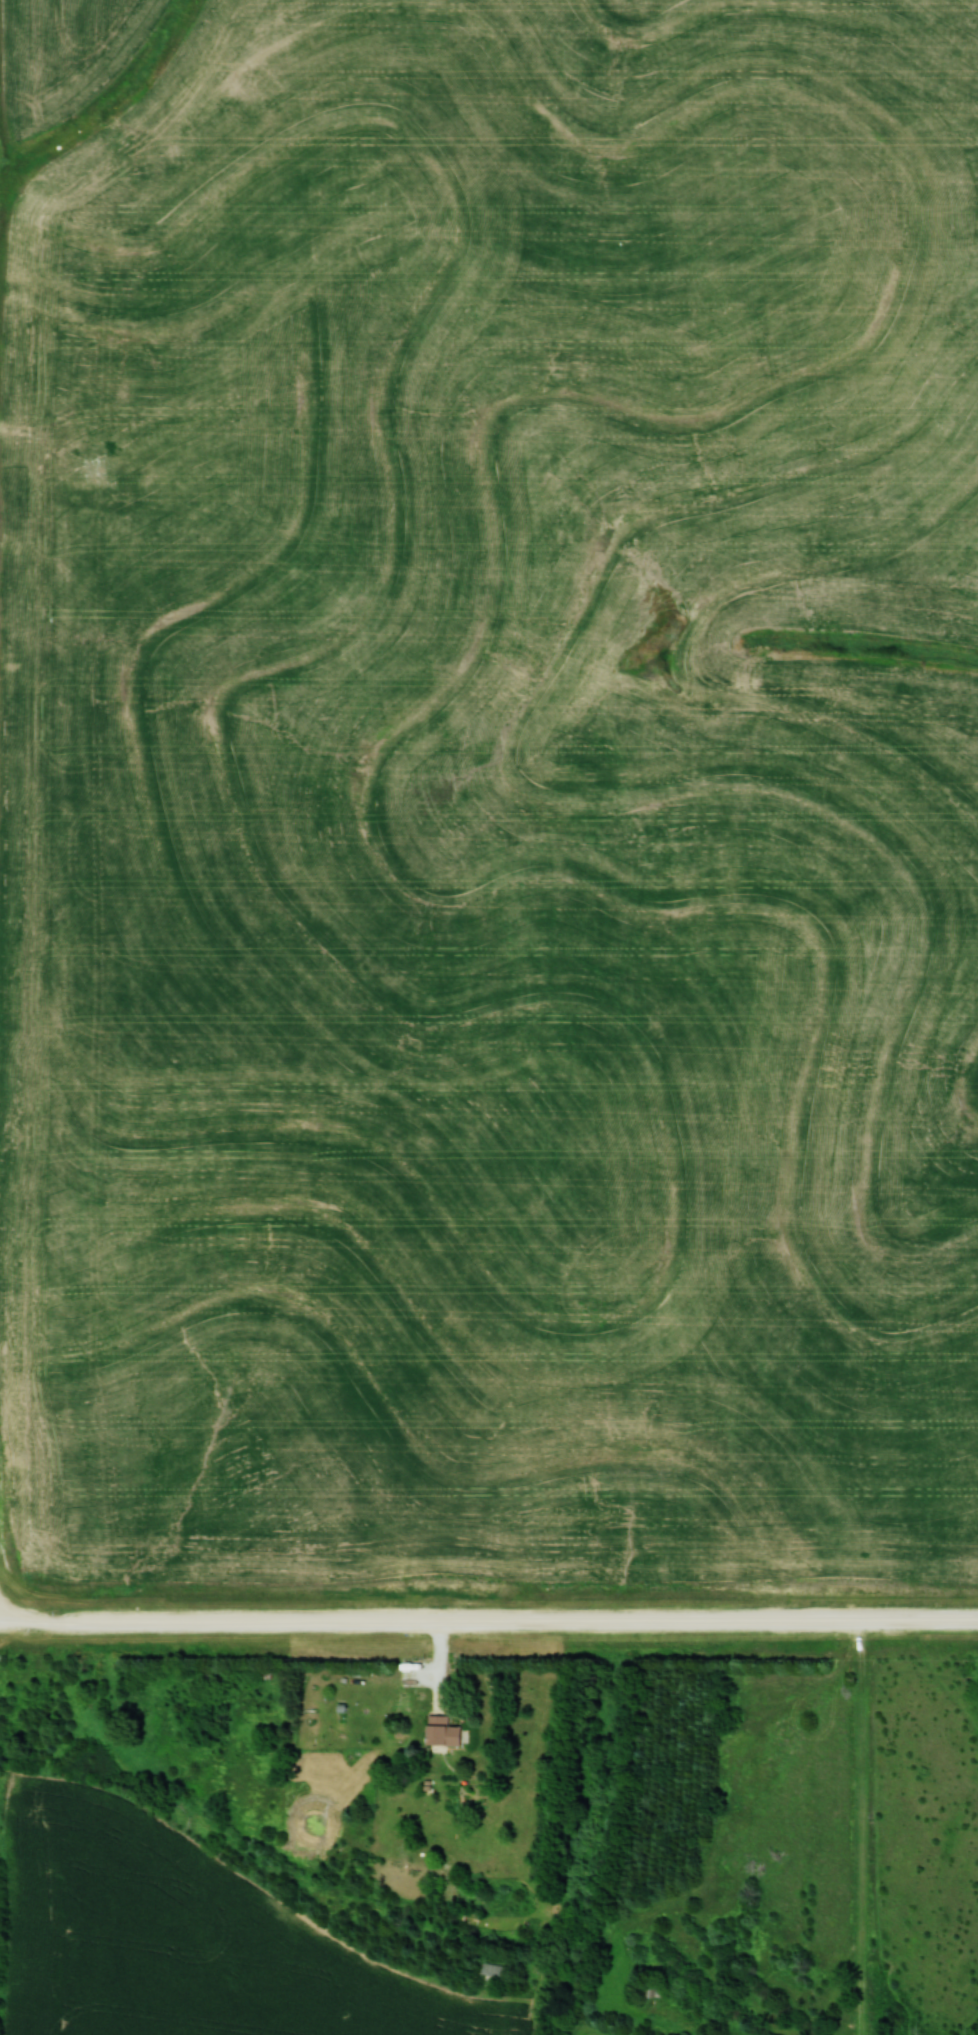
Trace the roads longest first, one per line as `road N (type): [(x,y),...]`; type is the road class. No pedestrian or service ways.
road 1 (residential): [(977,1617),(0,1619)]

